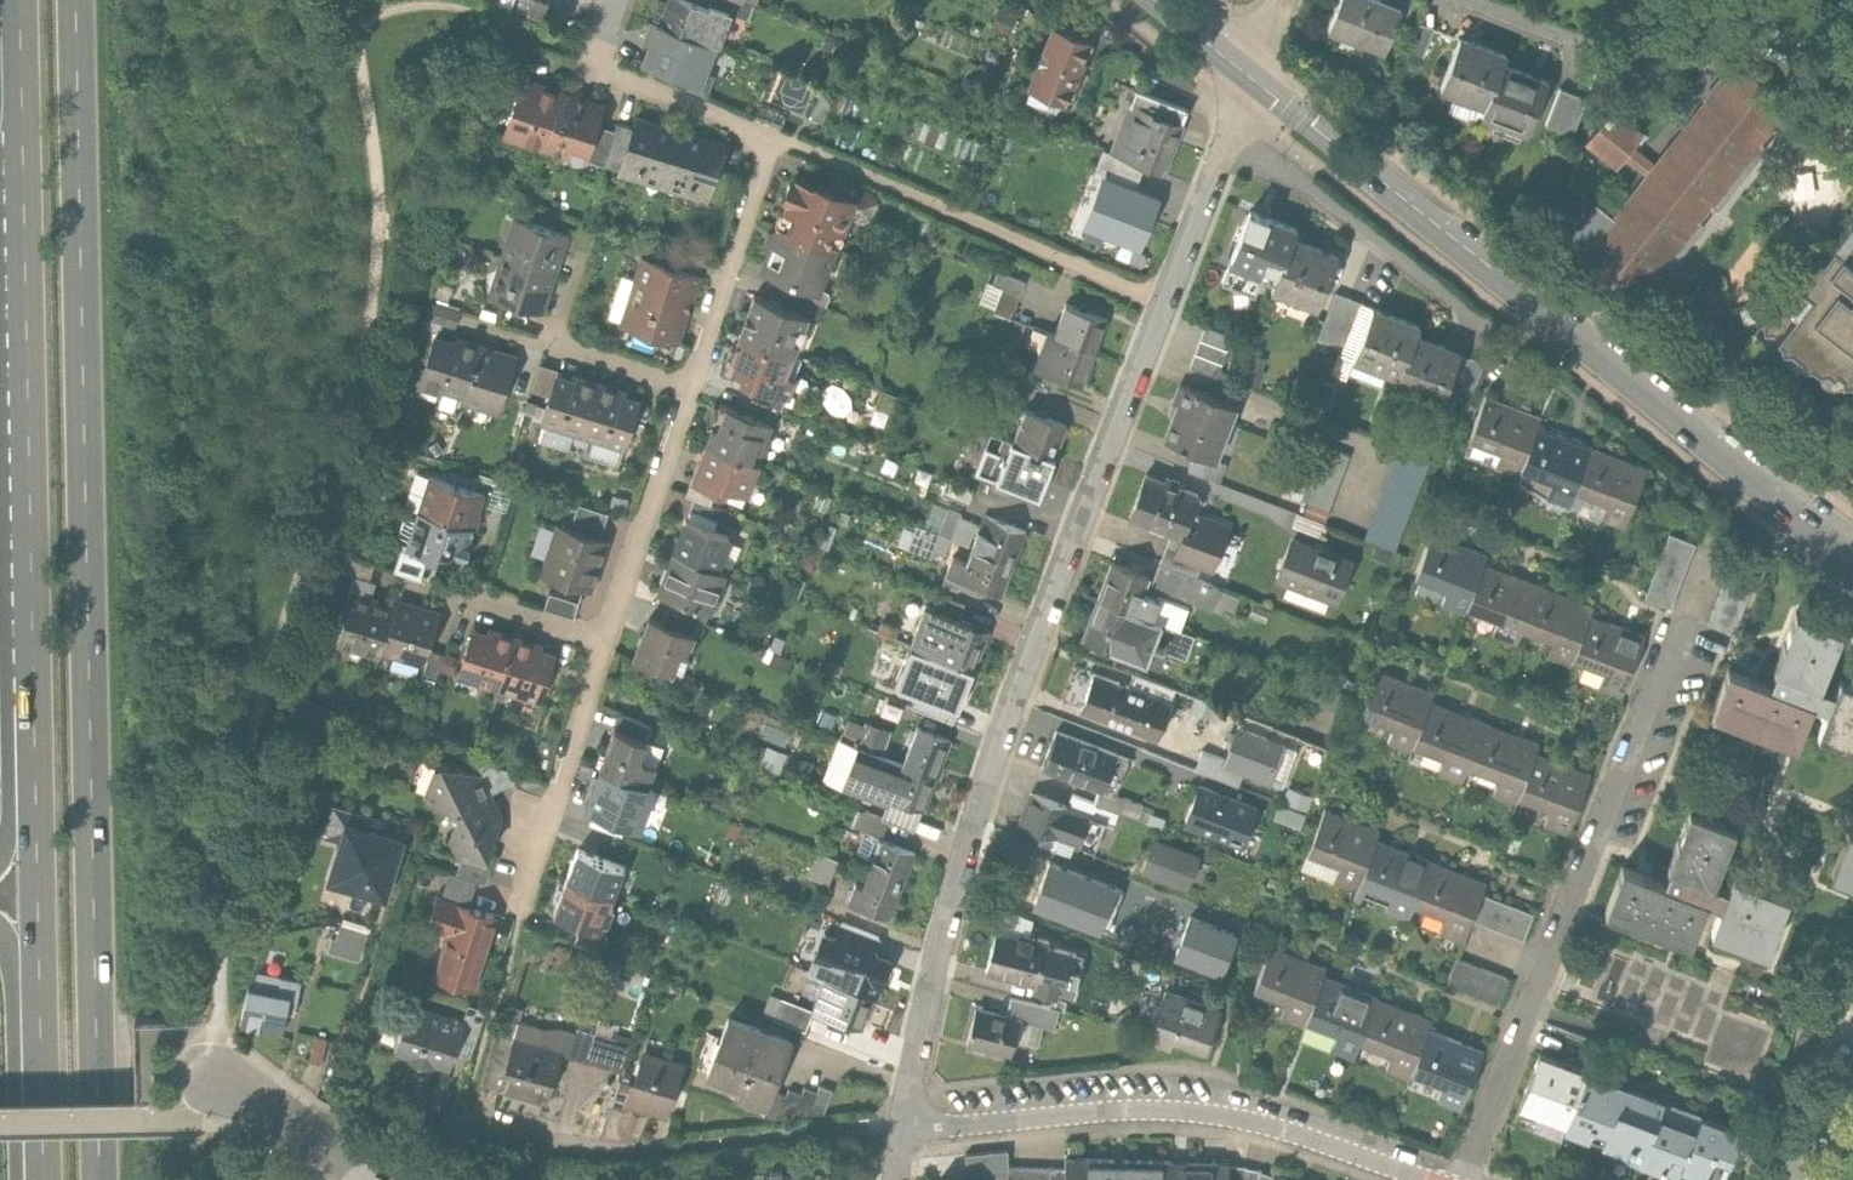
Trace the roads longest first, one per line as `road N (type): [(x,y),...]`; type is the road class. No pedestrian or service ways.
road 1 (trunk): [(102,1179),(78,0)]
road 2 (residential): [(1164,304),(1019,693),(945,928),(906,1122)]
road 3 (secondary): [(1852,562),(1252,78)]
road 4 (residential): [(1462,1179),(1681,625)]
road 5 (trunk): [(28,588),(41,1179)]
road 6 (trunk): [(19,0),(28,588)]
road 7 (residential): [(1434,1179),(1256,1115),(1136,1105),(906,1122)]
road 8 (residential): [(1164,304),(772,134)]
road 9 (residential): [(1231,125),(1496,333)]
road 10 (residential): [(604,644),(518,919)]
road 11 (trunk): [(28,588),(7,670),(0,857)]
road 12 (residential): [(688,388),(604,644)]
road 13 (residential): [(772,134),(688,388)]
road 14 (trunk): [(0,935),(12,1014),(15,1179)]
road 15 (residential): [(772,134),(593,56)]
road 16 (residential): [(1231,125),(1164,304)]
road 17 (residential): [(211,1084),(258,1096),(317,1129),(367,1179)]
road 18 (residential): [(688,388),(540,336)]
road 19 (residential): [(604,644),(473,598)]
road 20 (residential): [(1786,1179),(1804,1140),(1852,1075)]
road 21 (secondary): [(1252,78),(1156,0)]

